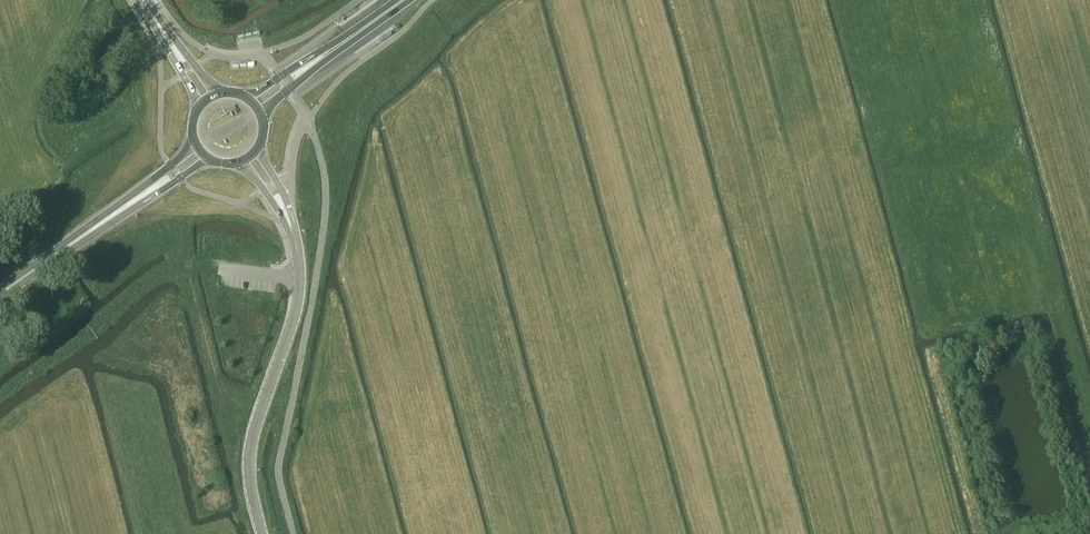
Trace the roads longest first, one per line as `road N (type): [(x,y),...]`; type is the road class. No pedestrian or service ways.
road 1 (tertiary): [(263,533),(251,444),(300,280),(292,229),(251,157)]
road 2 (track): [(0,398),(149,282),(182,265)]
road 3 (primary): [(0,295),(132,203)]

